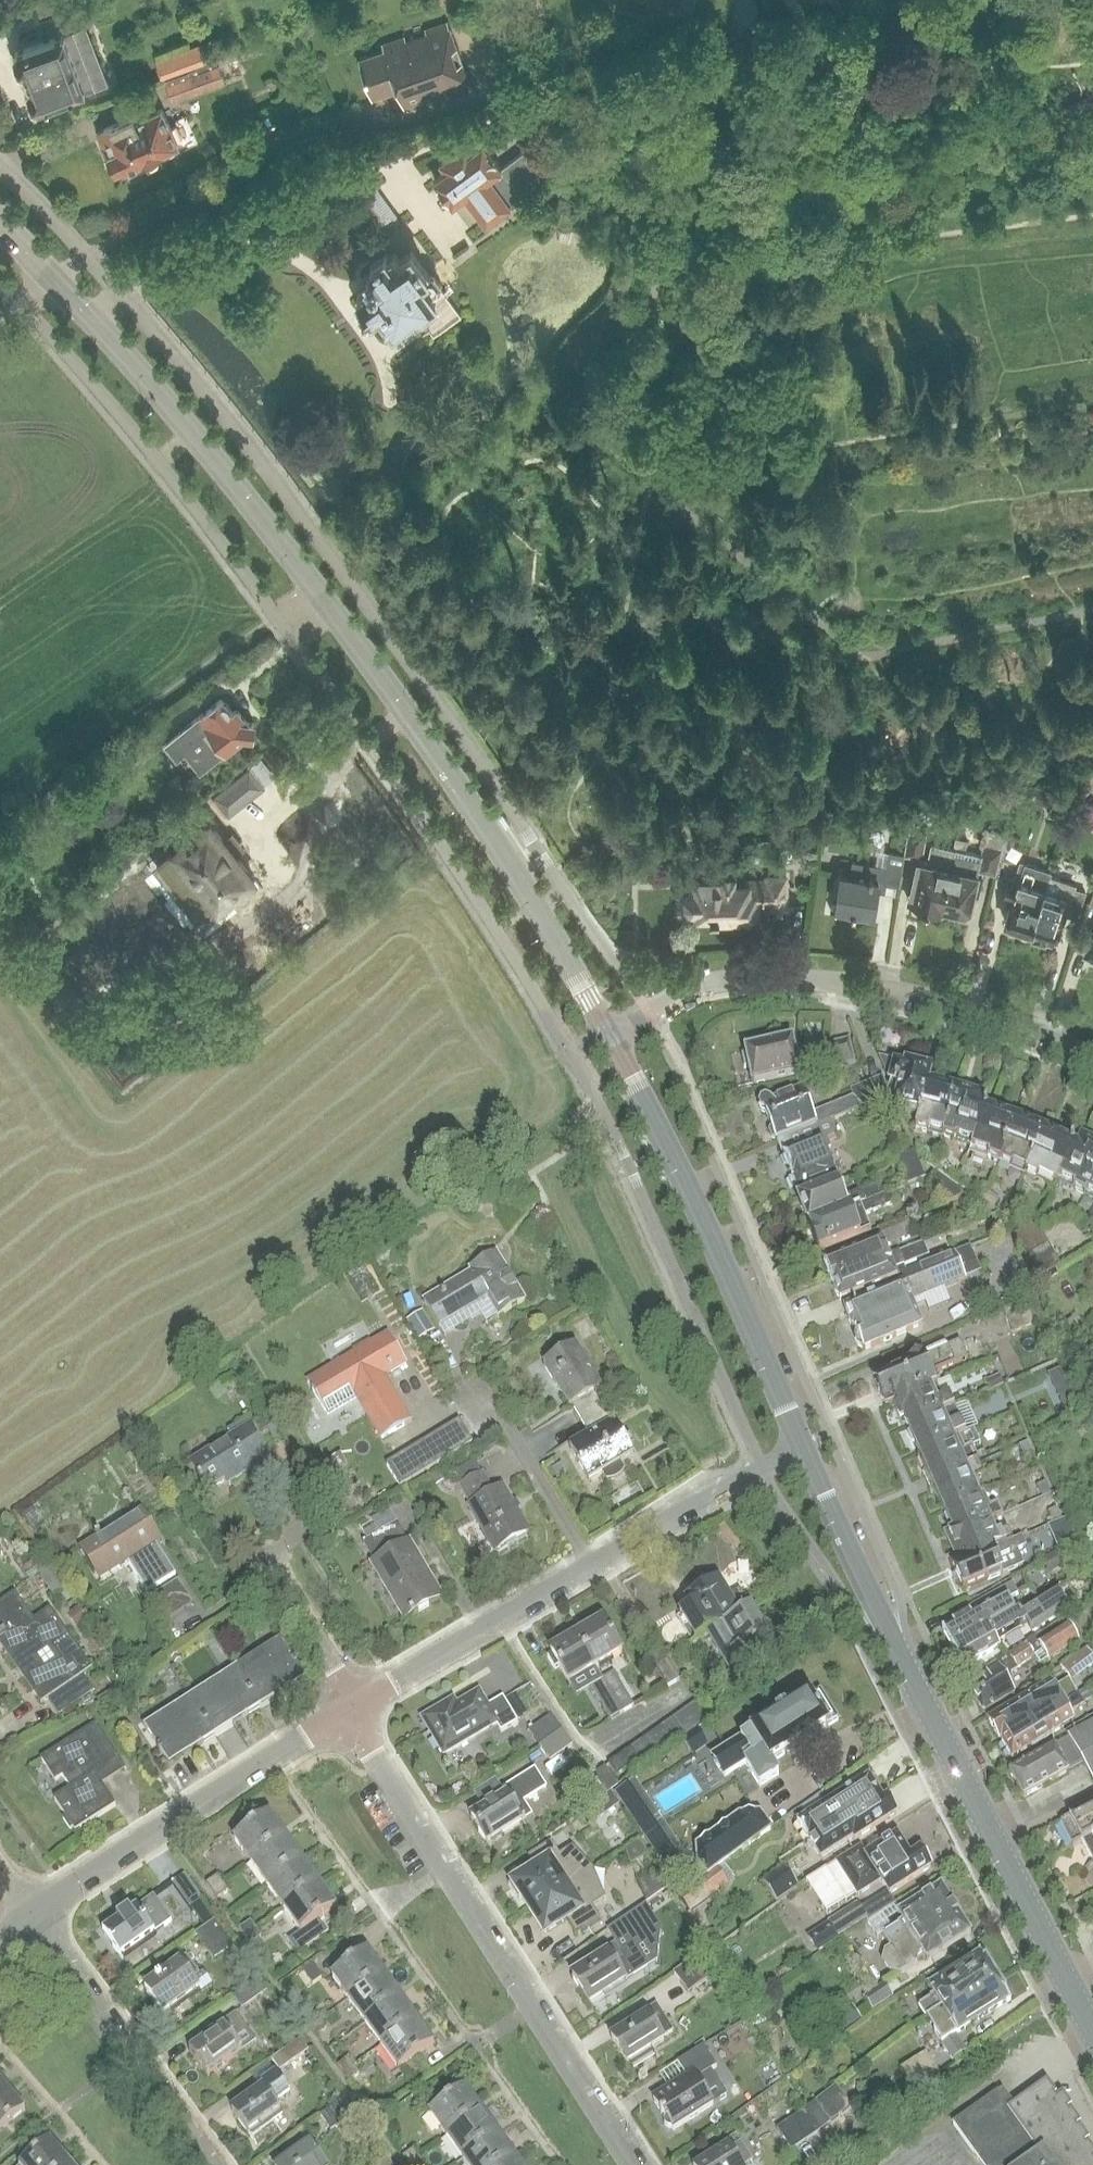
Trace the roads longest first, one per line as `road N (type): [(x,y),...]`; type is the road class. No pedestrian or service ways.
road 1 (secondary): [(609,1033),(477,816),(312,588),(218,466),(0,227)]
road 2 (secondary): [(1092,2038),(901,1663),(803,1441)]
road 3 (residential): [(636,2164),(349,1708)]
road 4 (residential): [(1092,1063),(936,1003),(814,981),(700,988),(609,1033)]
road 5 (secondary): [(803,1441),(609,1033)]
road 6 (track): [(312,588),(0,836)]
road 7 (residential): [(34,1917),(349,1708)]
road 8 (track): [(51,277),(301,137),(361,118)]
road 9 (residential): [(213,2164),(34,1917)]
road 10 (residential): [(349,1708),(592,1569)]
road 11 (track): [(499,1623),(593,1756),(672,1702)]
road 12 (residential): [(592,1569),(803,1441)]
road 13 (residential): [(592,1569),(481,1382)]
road 14 (residential): [(349,1708),(266,1566),(267,1554),(302,1534)]

